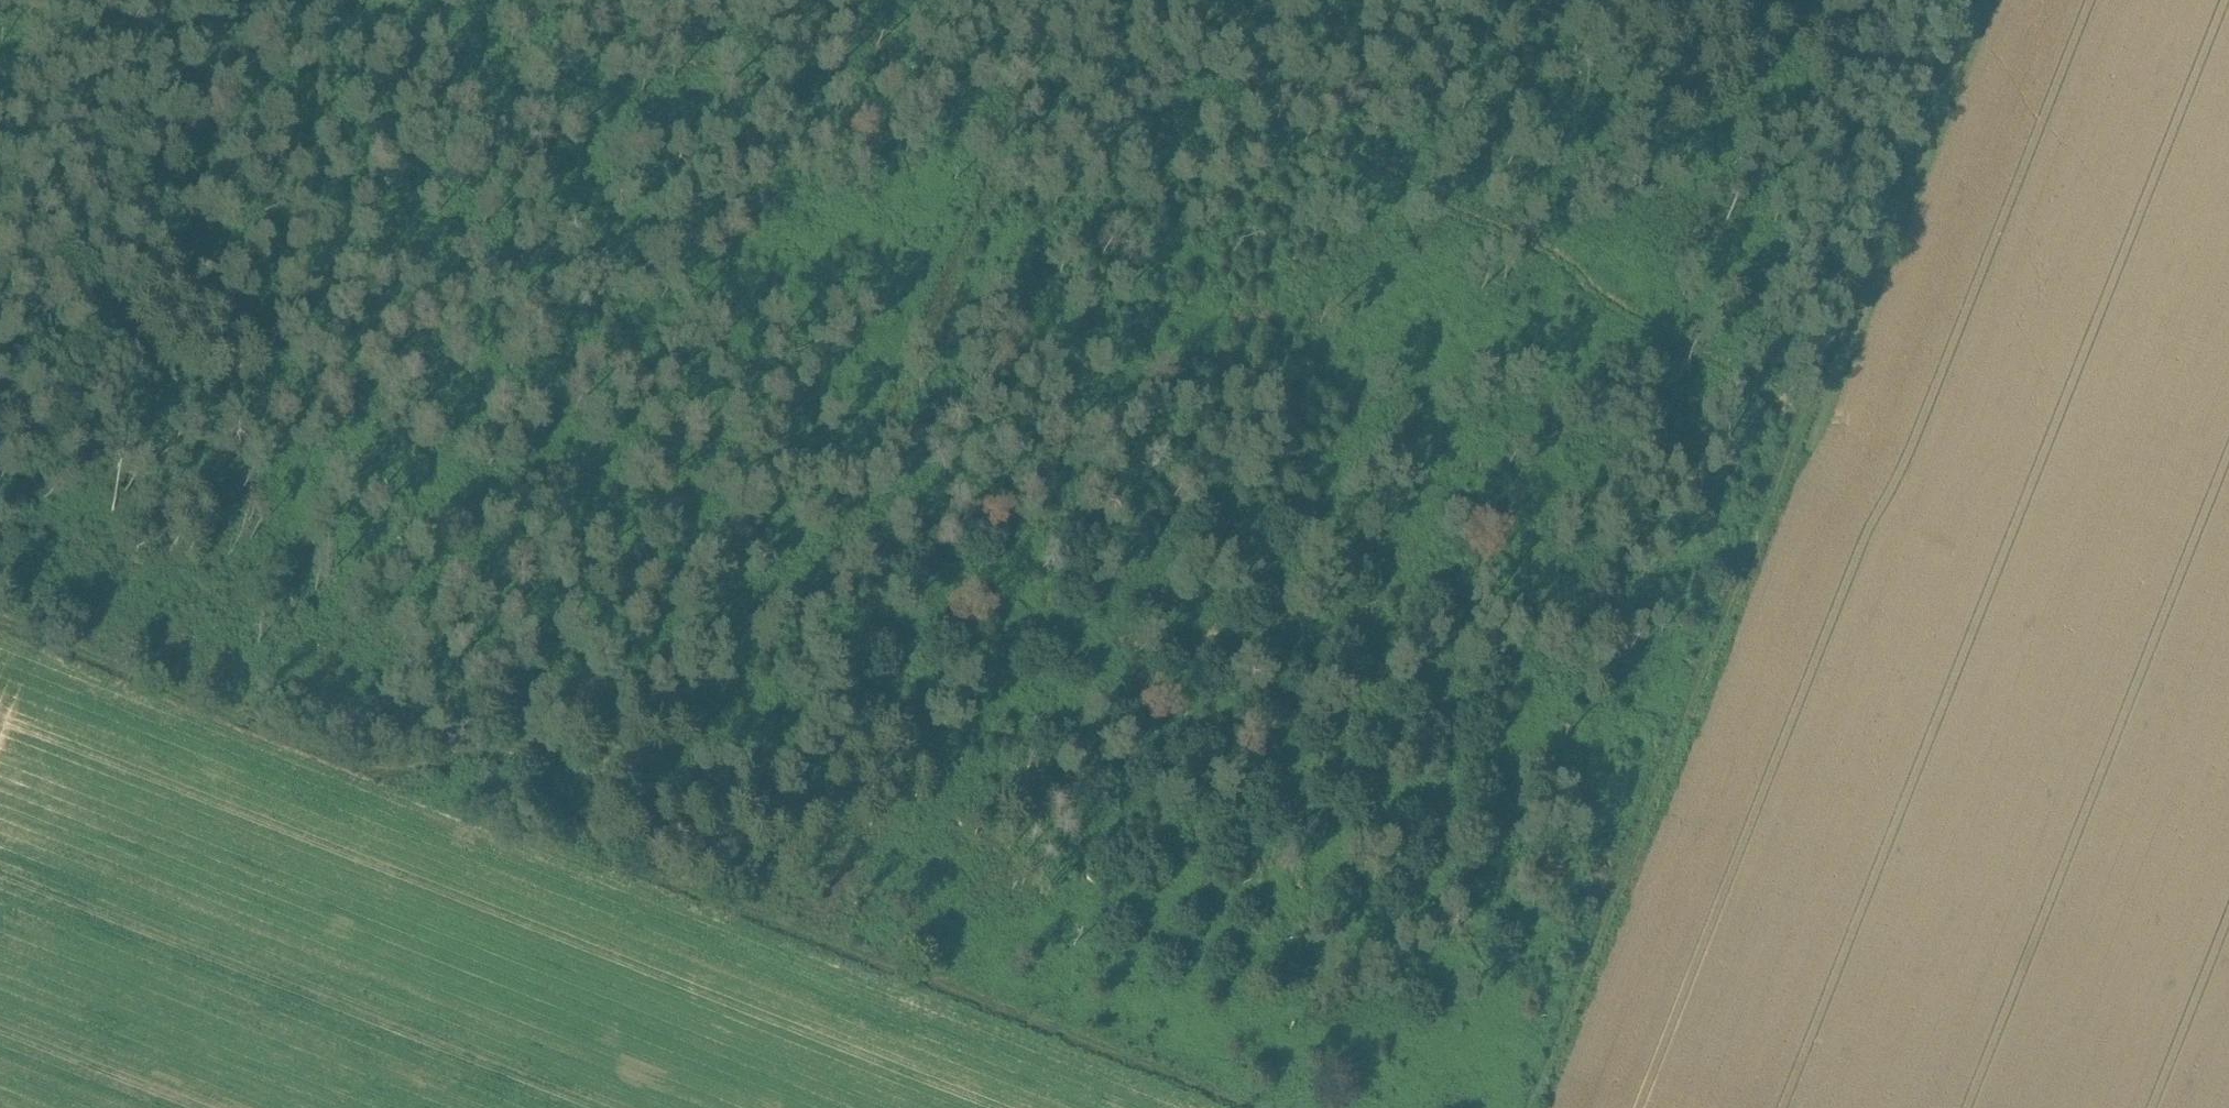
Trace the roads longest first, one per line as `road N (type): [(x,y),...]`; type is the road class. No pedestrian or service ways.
road 1 (track): [(1259,1107),(607,843),(548,769),(477,749),(377,762),(0,622)]
road 2 (track): [(1938,0),(1763,478),(1709,651),(1524,1107)]
road 3 (track): [(94,36),(0,258)]

